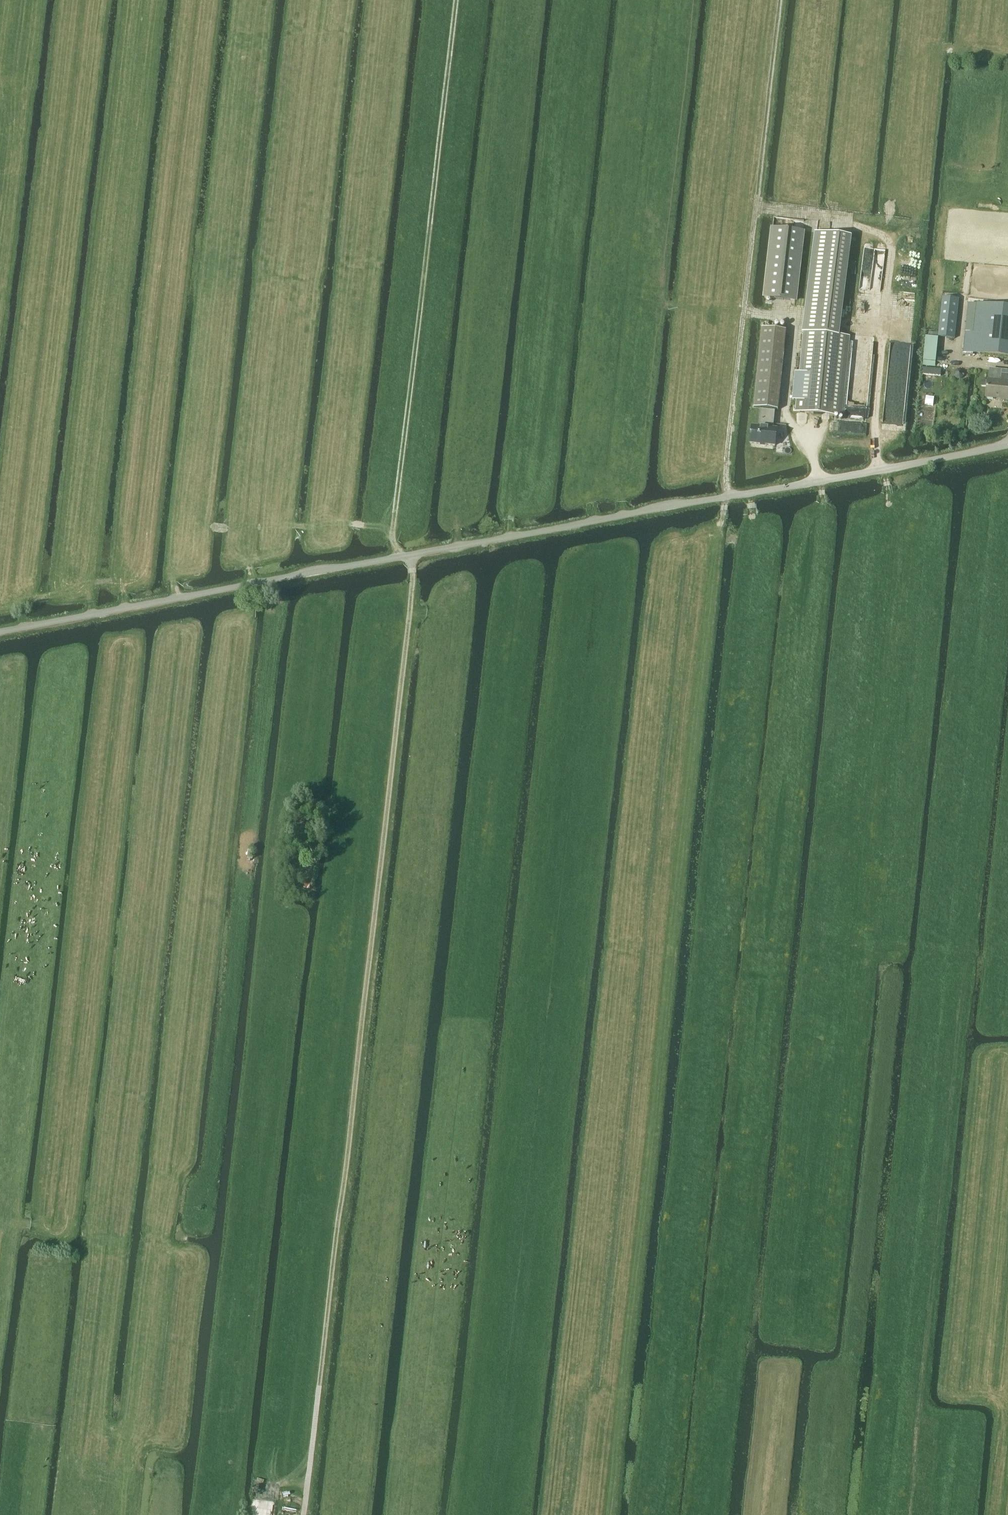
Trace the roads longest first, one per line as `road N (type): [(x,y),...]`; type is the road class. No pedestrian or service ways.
road 1 (unclassified): [(0,632),(1007,445)]
road 2 (track): [(398,557),(393,539),(456,0)]
road 3 (track): [(725,497),(780,0)]
road 4 (track): [(404,676),(412,613),(450,615),(442,690)]

